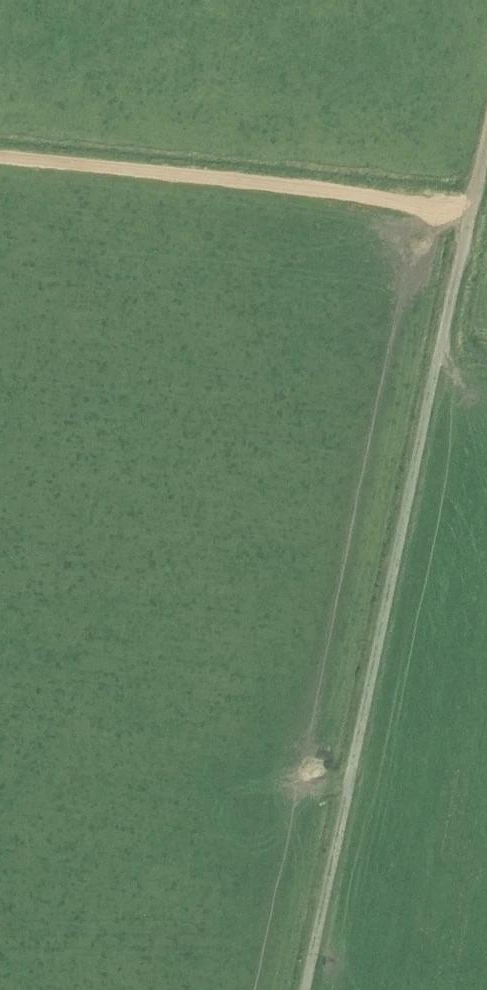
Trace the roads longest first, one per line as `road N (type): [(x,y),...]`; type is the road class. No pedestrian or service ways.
road 1 (track): [(486,137),(308,989)]
road 2 (track): [(0,161),(471,212)]

